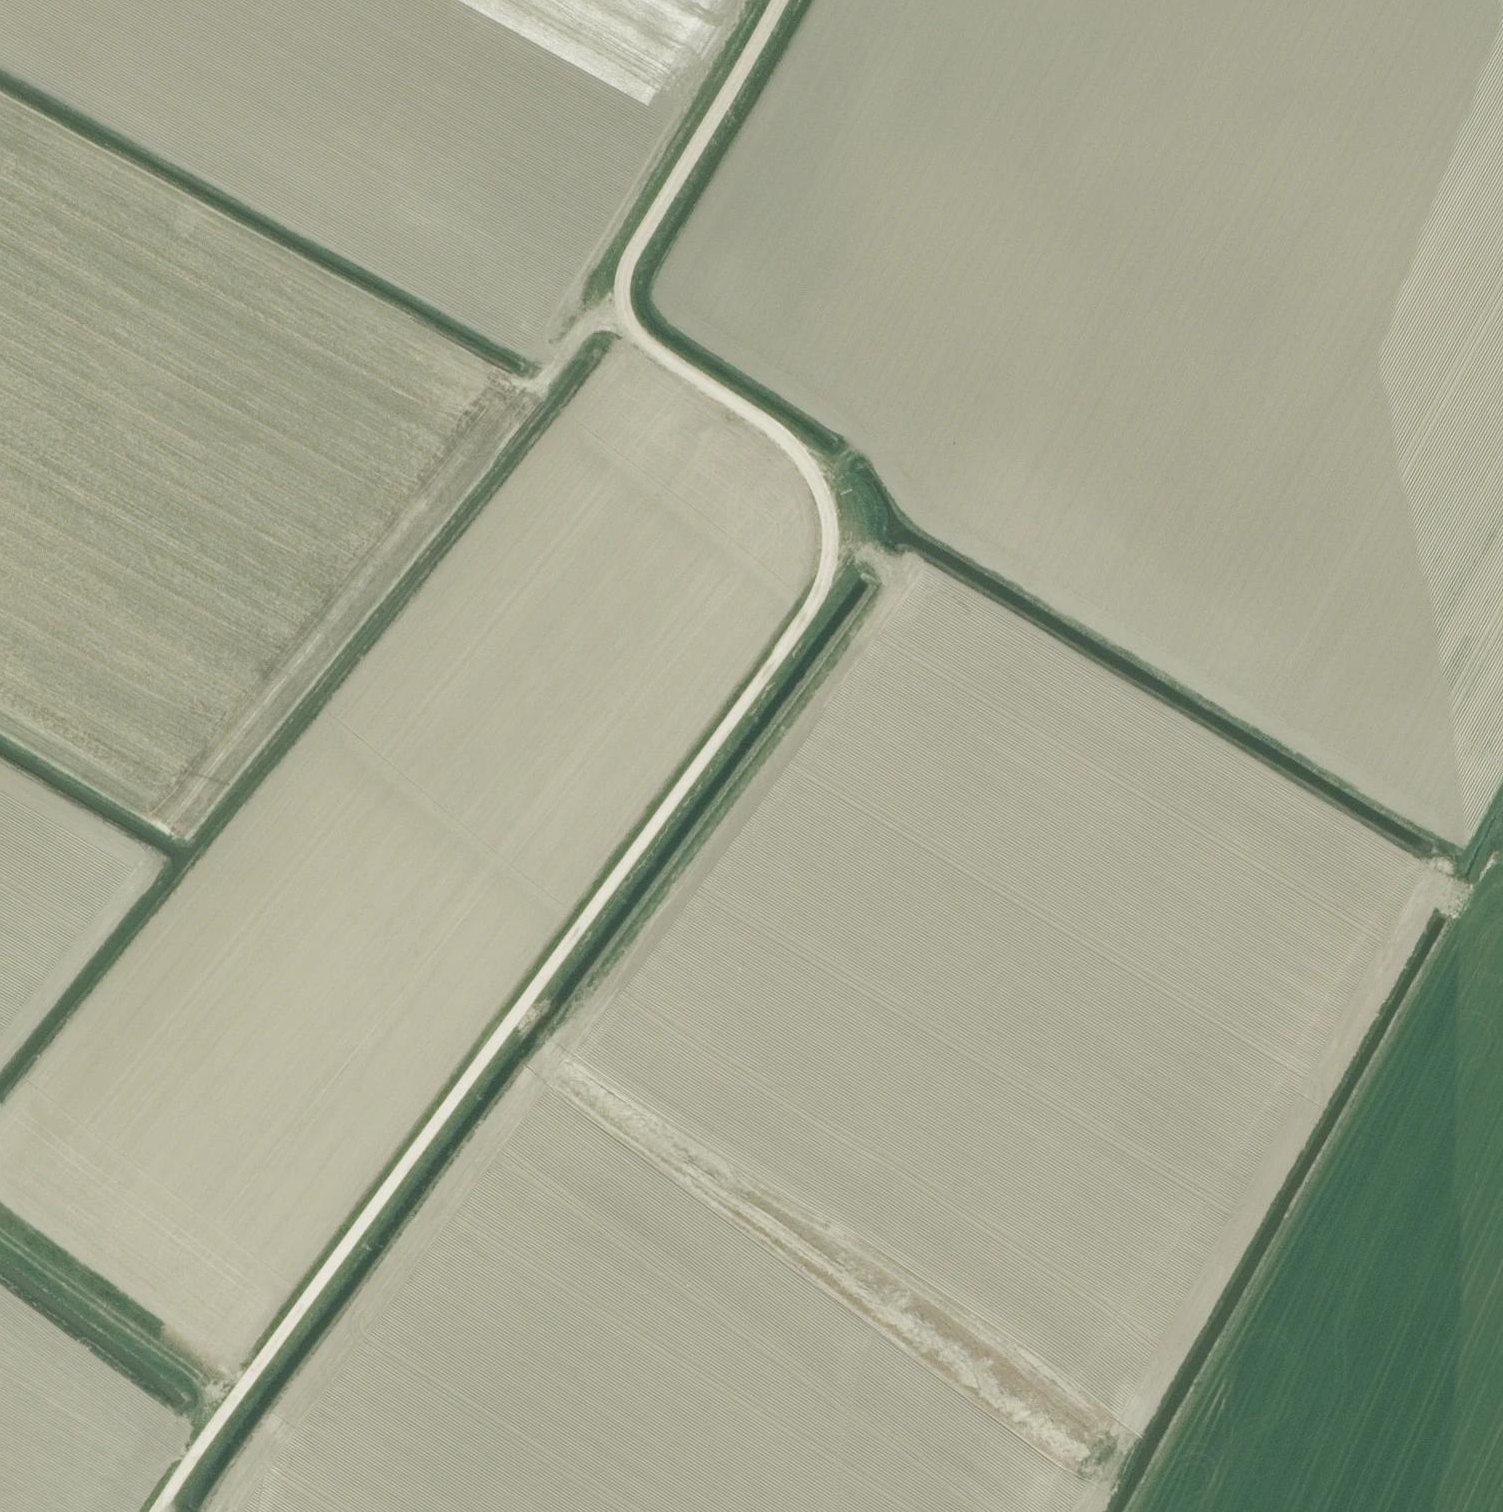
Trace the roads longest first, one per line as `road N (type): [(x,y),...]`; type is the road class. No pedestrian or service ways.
road 1 (unclassified): [(164,1511),(221,1407),(332,1273),(825,589),(833,541),(823,490),(796,449),(657,354),(626,325),(620,297),(625,269),(781,0)]

